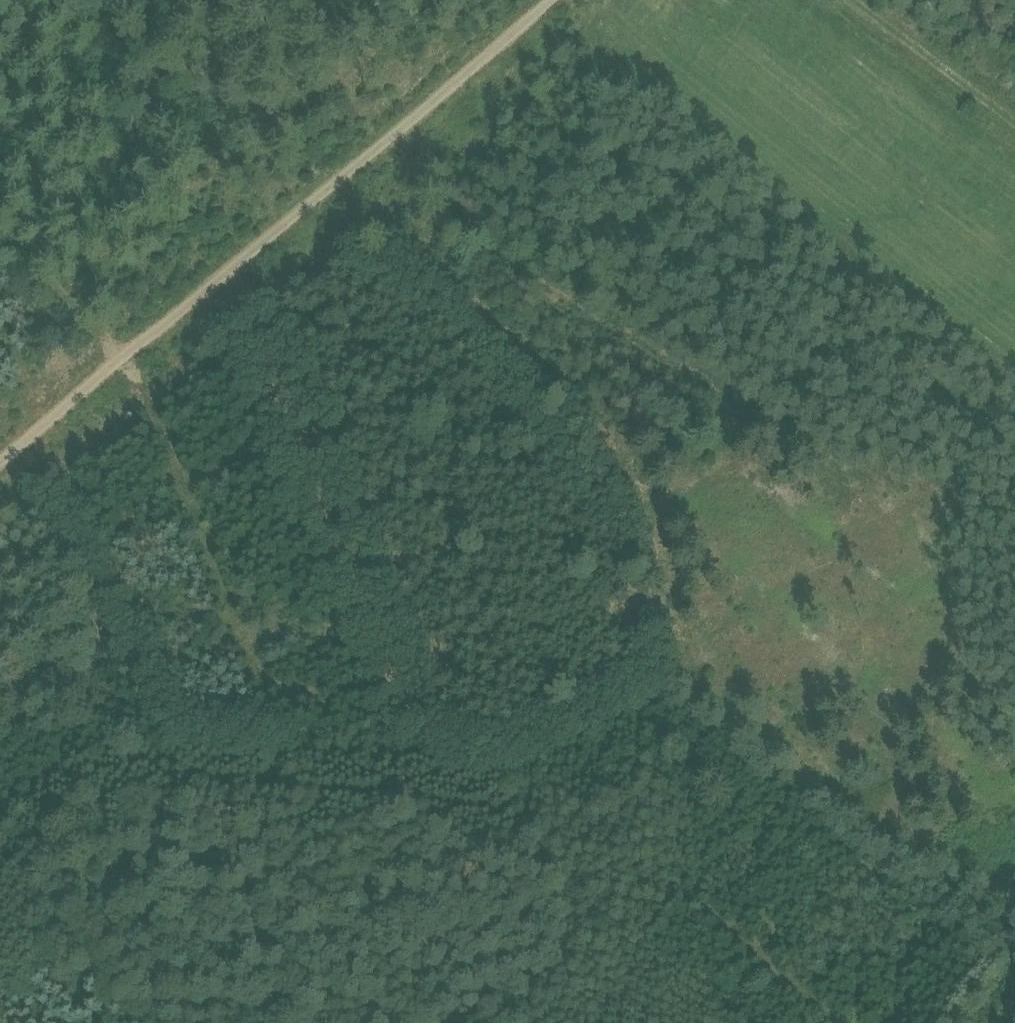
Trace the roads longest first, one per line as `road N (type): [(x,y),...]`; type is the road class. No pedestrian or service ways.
road 1 (track): [(557,0),(0,464)]
road 2 (track): [(855,0),(1014,123)]

